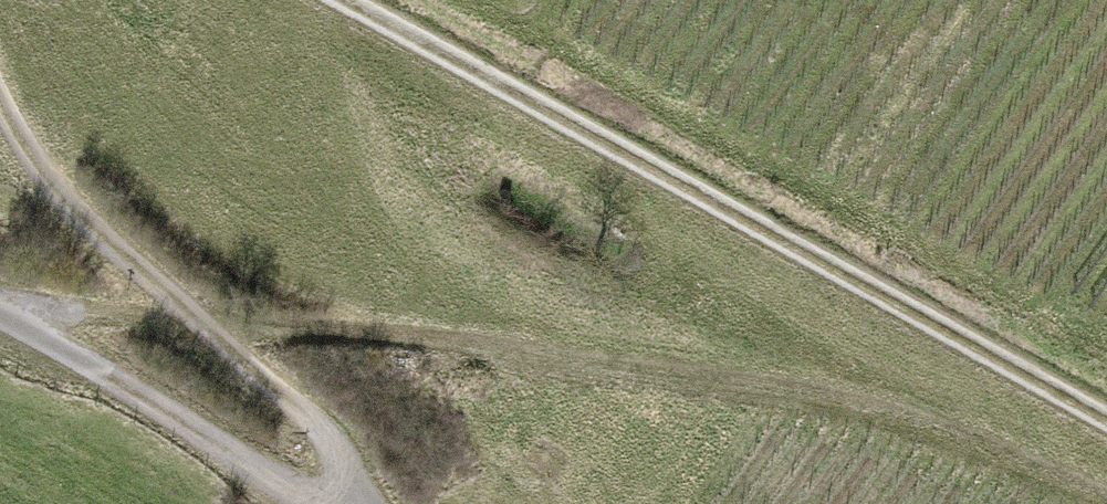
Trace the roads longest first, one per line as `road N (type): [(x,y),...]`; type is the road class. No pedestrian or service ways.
road 1 (track): [(208,318),(525,348),(879,415),(1106,503)]
road 2 (track): [(345,0),(1106,422)]
road 3 (track): [(2,312),(272,480),(345,503)]
road 4 (track): [(0,98),(45,174),(108,240),(208,318)]
road 5 (track): [(208,318),(318,430),(342,461),(357,503)]
road 6 (track): [(2,312),(208,318)]

